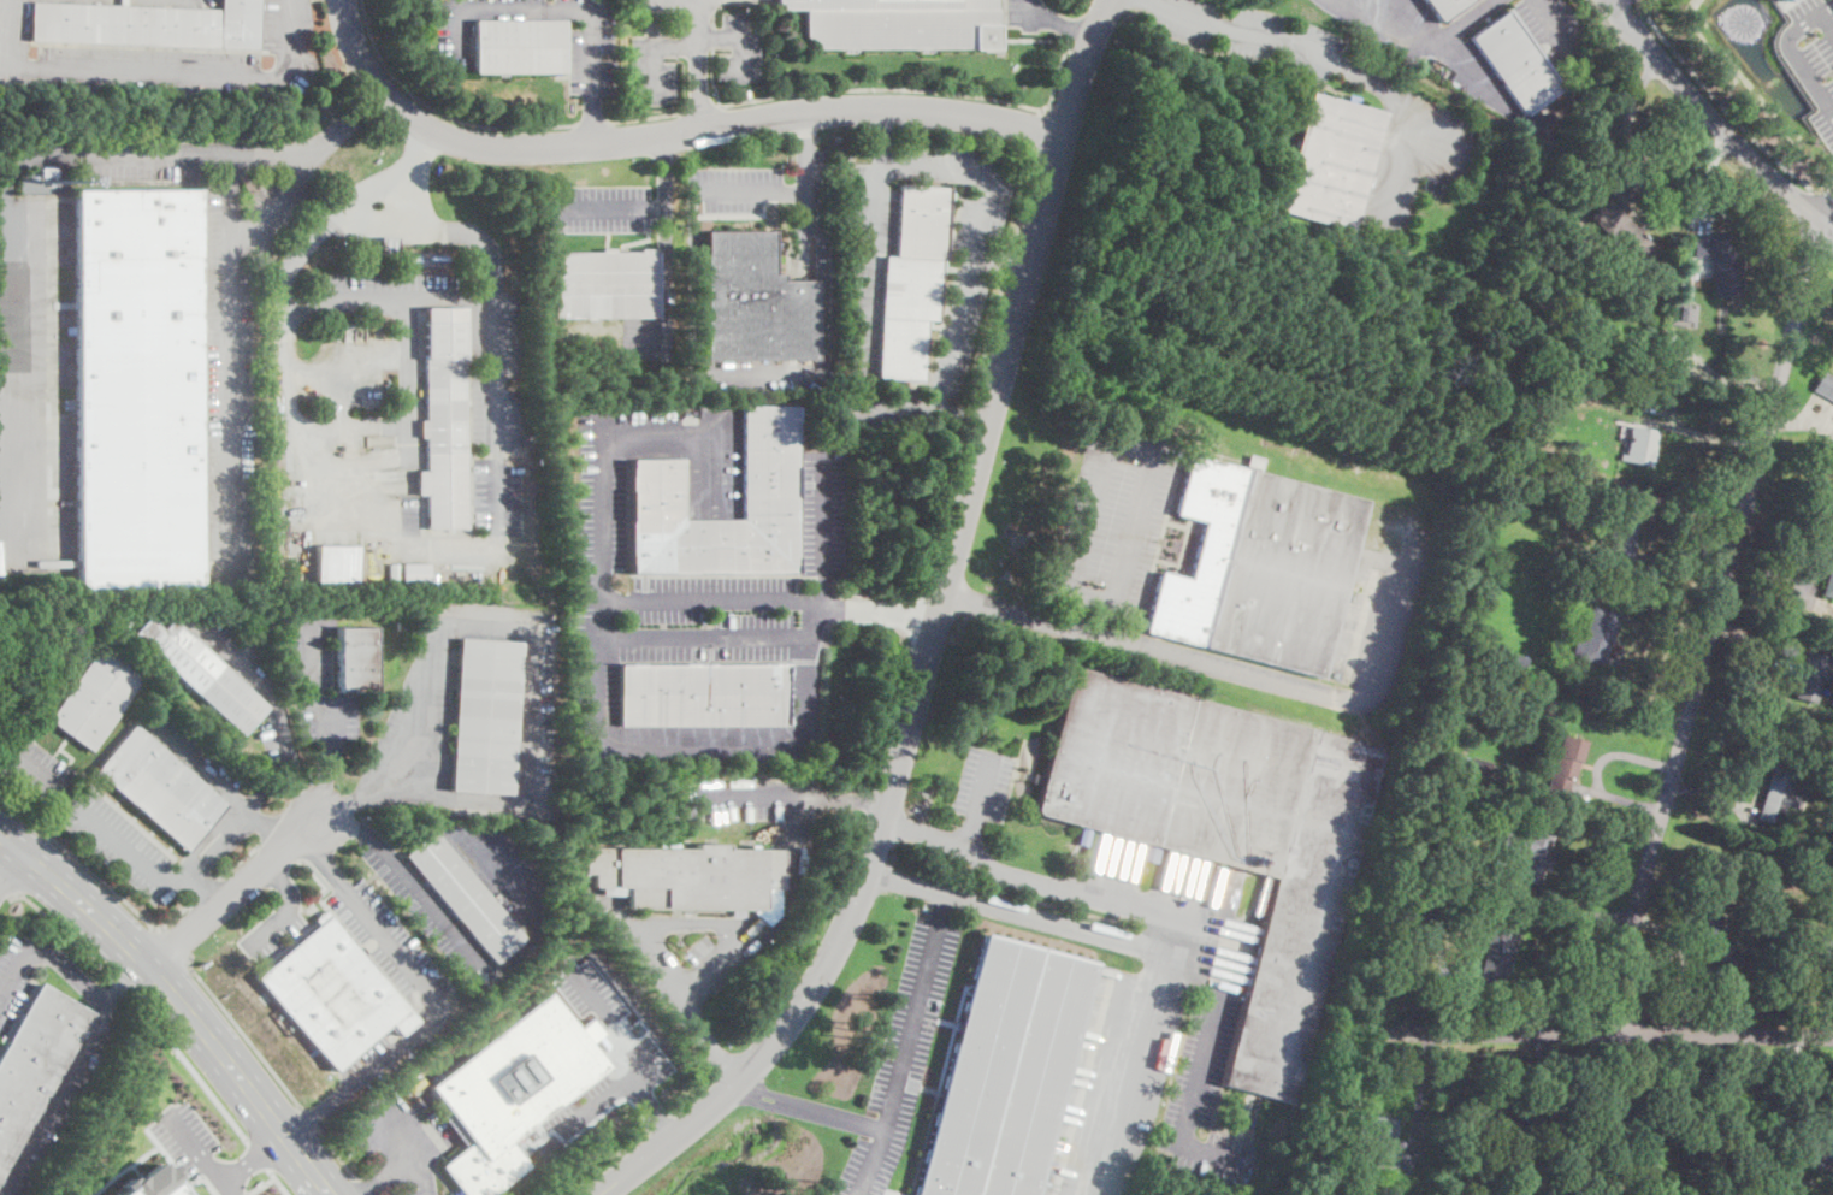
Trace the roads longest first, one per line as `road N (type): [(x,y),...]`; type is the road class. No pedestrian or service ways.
road 1 (tertiary): [(596,1194),(706,1113),(761,1061),(815,986),(864,887),(1052,173),(1113,0)]
road 2 (residential): [(1603,1037),(1819,220)]
road 3 (residential): [(1063,136),(894,107),(802,112),(621,143),(490,147),(401,112),(363,66),(343,0)]
road 4 (residential): [(1377,1036),(1832,1037)]
road 5 (tertiary): [(1832,230),(1702,112),(1609,0)]
road 6 (primary): [(223,1055),(149,965),(0,835)]
road 7 (residential): [(149,965),(321,820)]
road 8 (primary): [(331,1194),(223,1055)]

